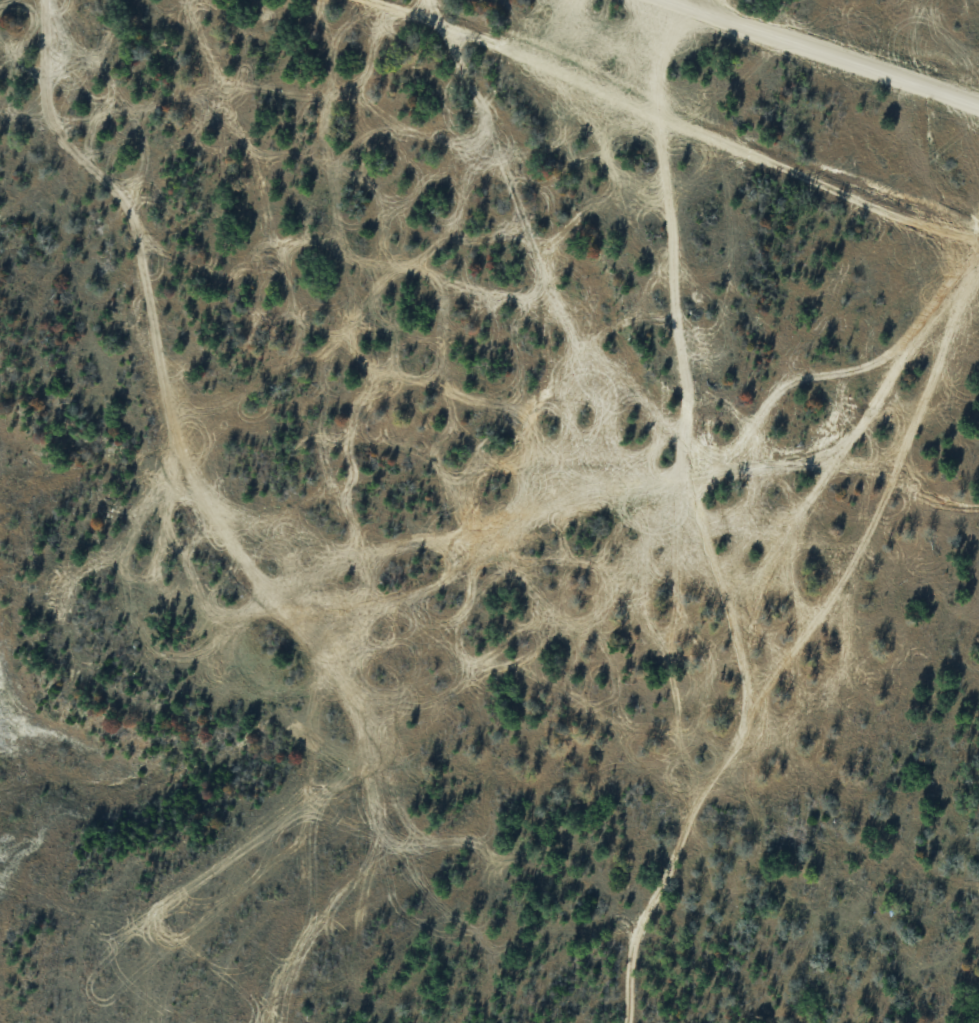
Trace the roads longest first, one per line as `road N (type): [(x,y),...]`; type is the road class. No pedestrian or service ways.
road 1 (residential): [(978,100),(692,0)]

